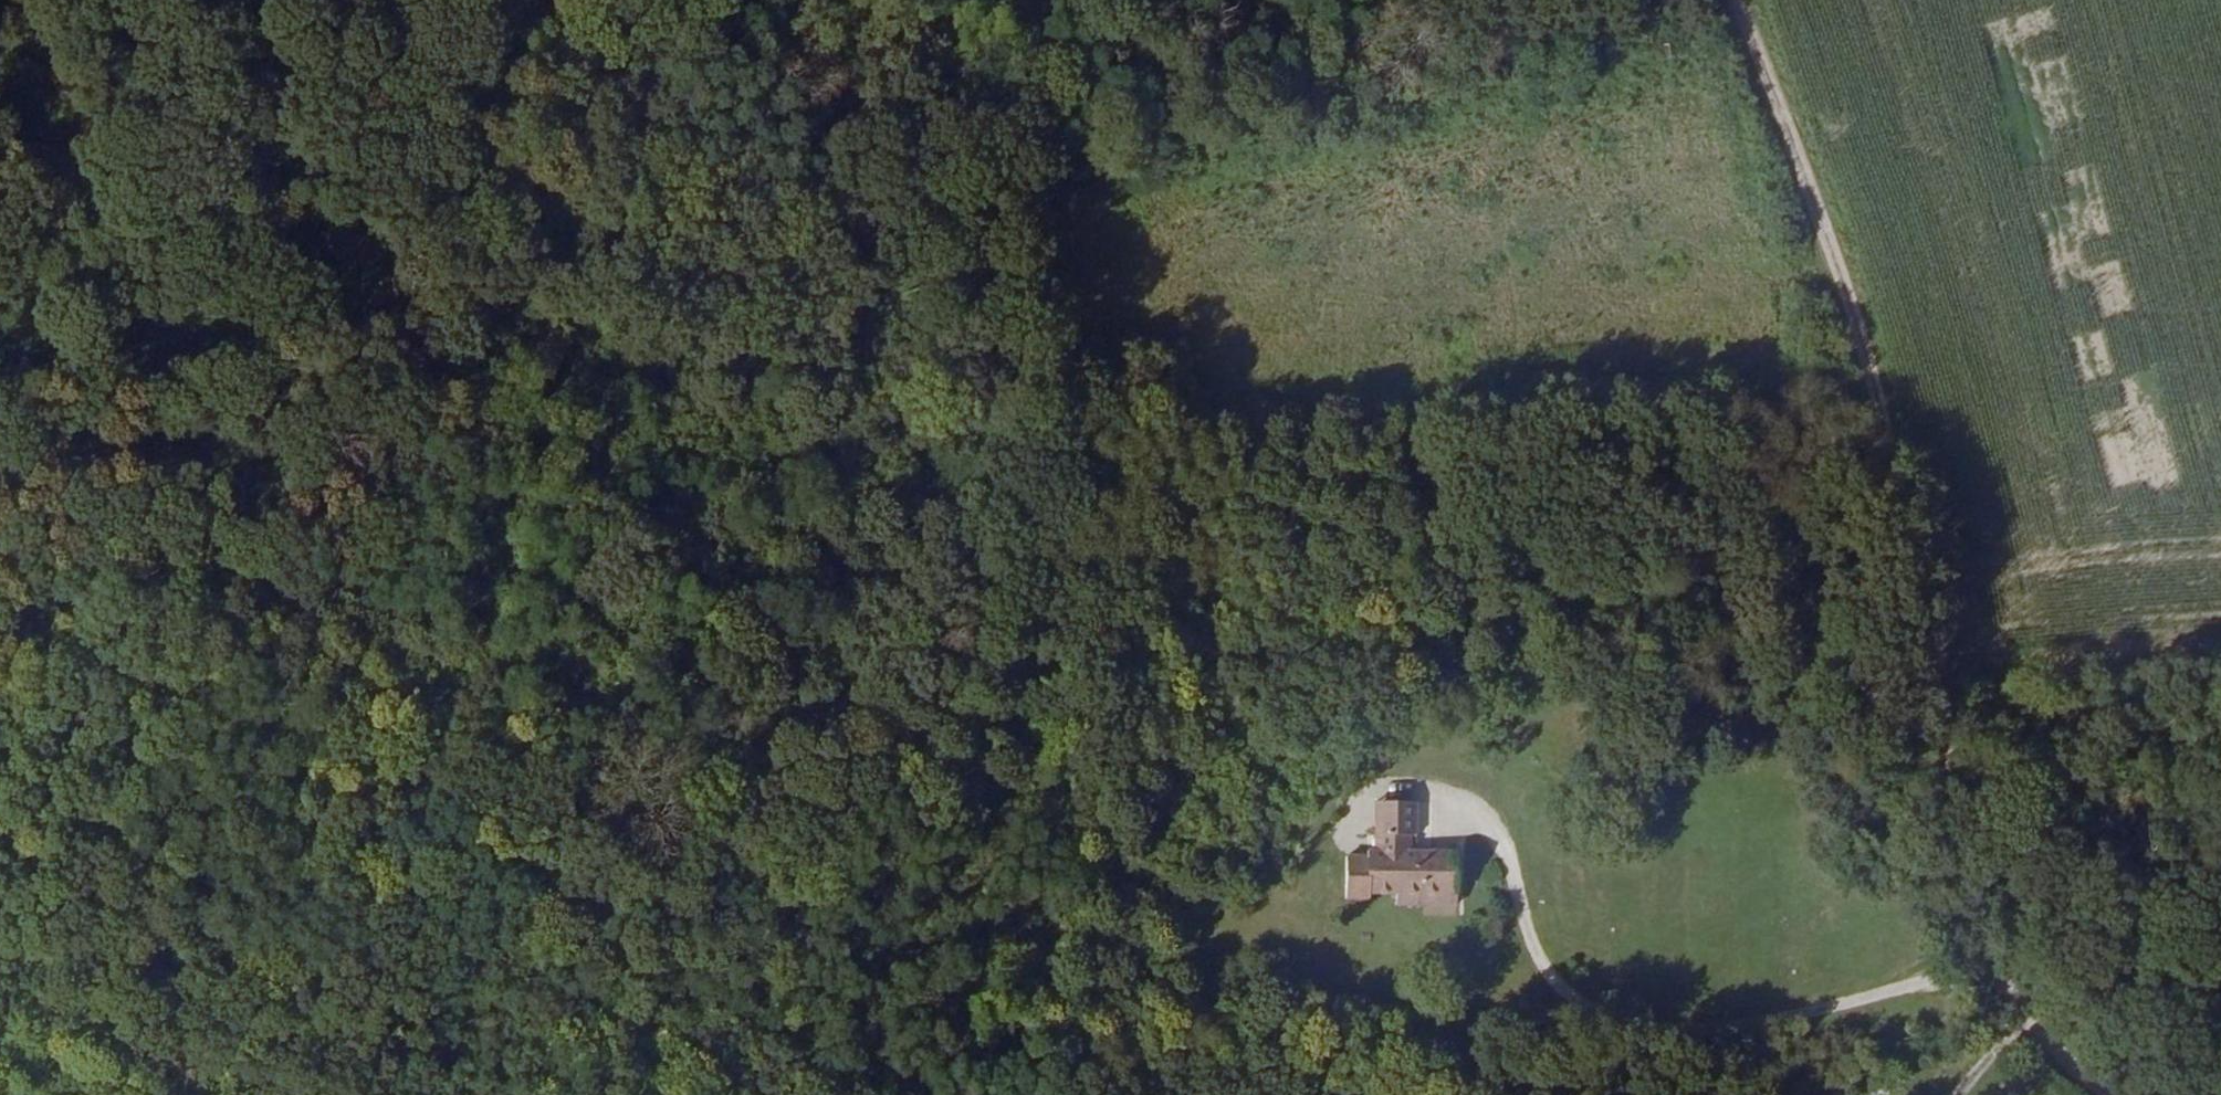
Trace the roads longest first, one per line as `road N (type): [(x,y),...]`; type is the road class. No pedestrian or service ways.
road 1 (track): [(1732,0),(1865,384),(1926,621),(1966,877),(1999,983)]
road 2 (track): [(1999,983),(1938,974),(1732,1029),(1681,1033),(1610,1023),(1572,1005),(1540,976),(1480,830)]

